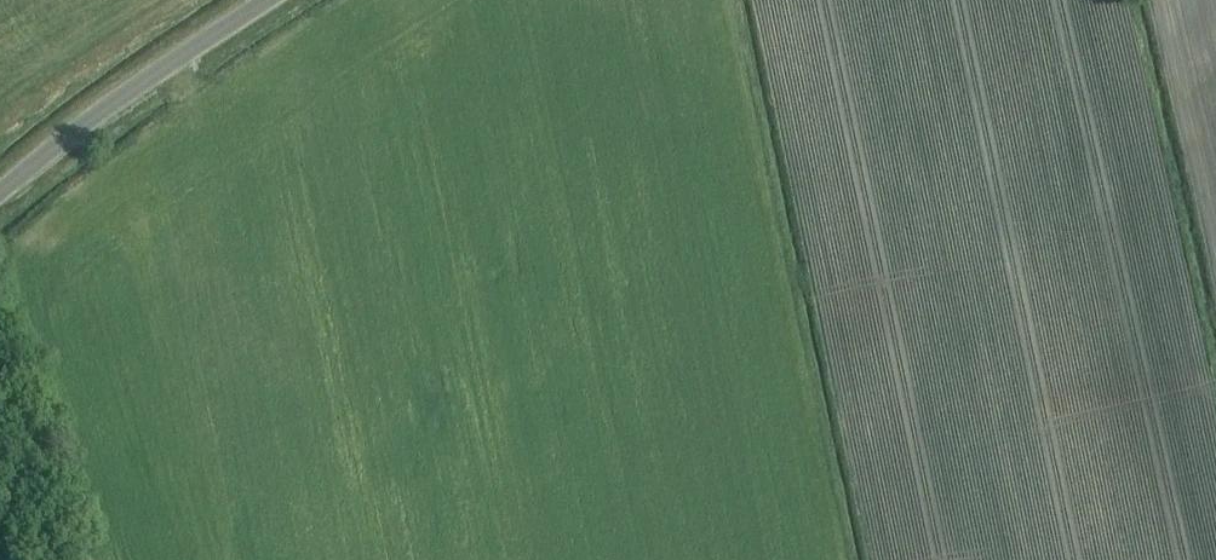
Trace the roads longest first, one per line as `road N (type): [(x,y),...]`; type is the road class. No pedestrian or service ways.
road 1 (unclassified): [(0,196),(256,0)]

